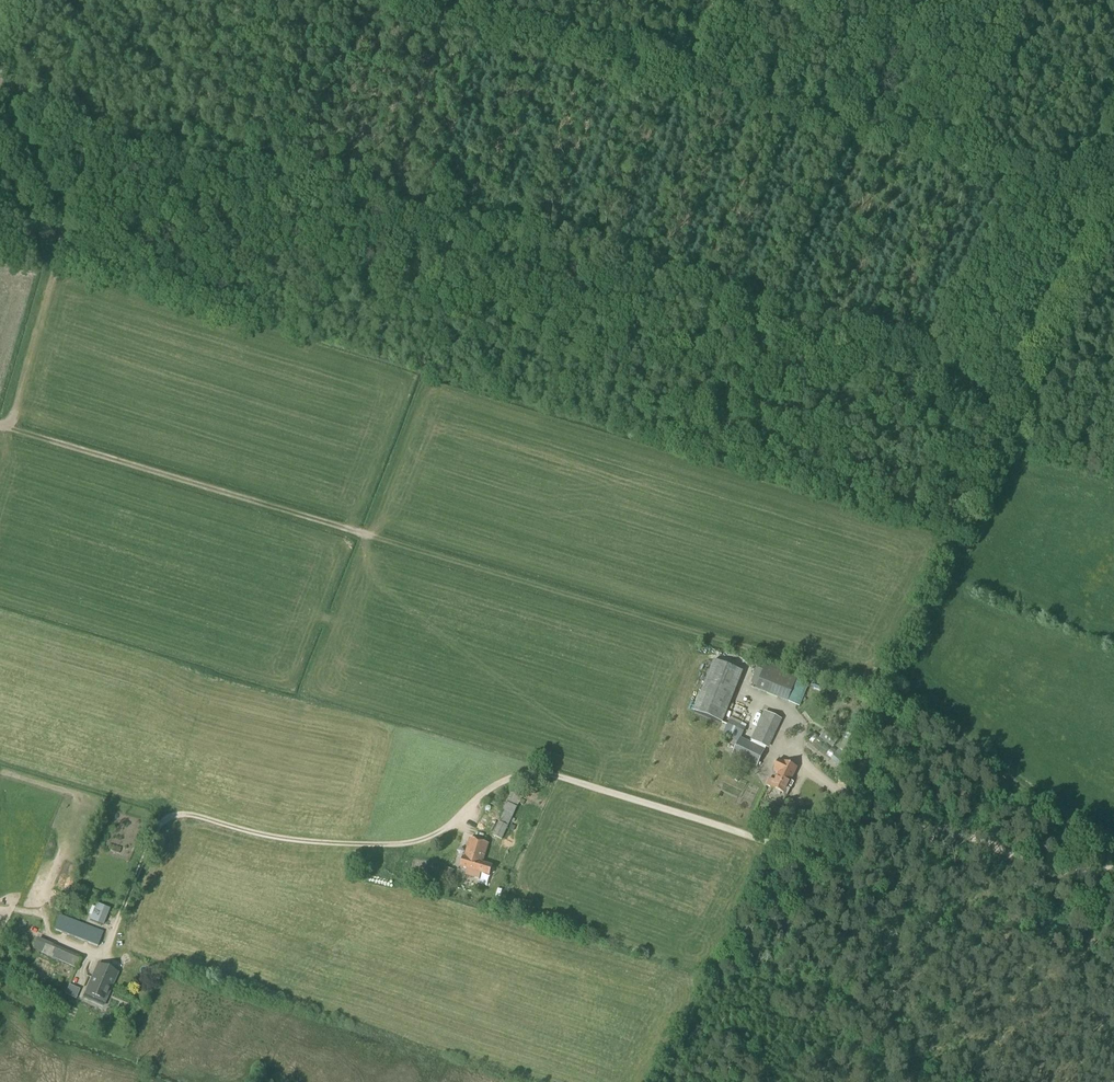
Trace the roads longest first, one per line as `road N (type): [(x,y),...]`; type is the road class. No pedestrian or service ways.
road 1 (track): [(1113,865),(871,687),(6,429)]
road 2 (track): [(104,956),(160,825),(179,813),(275,838),(391,845),(422,840),(498,785),(542,773),(864,868),(959,842),(1054,873),(1113,874)]
road 3 (track): [(1113,132),(1082,194),(377,0)]
road 4 (track): [(0,129),(55,209),(58,254),(6,429)]
road 5 (track): [(1025,455),(1030,376),(1093,248),(1082,194)]
road 6 (track): [(788,747),(812,775),(847,796),(959,842)]

